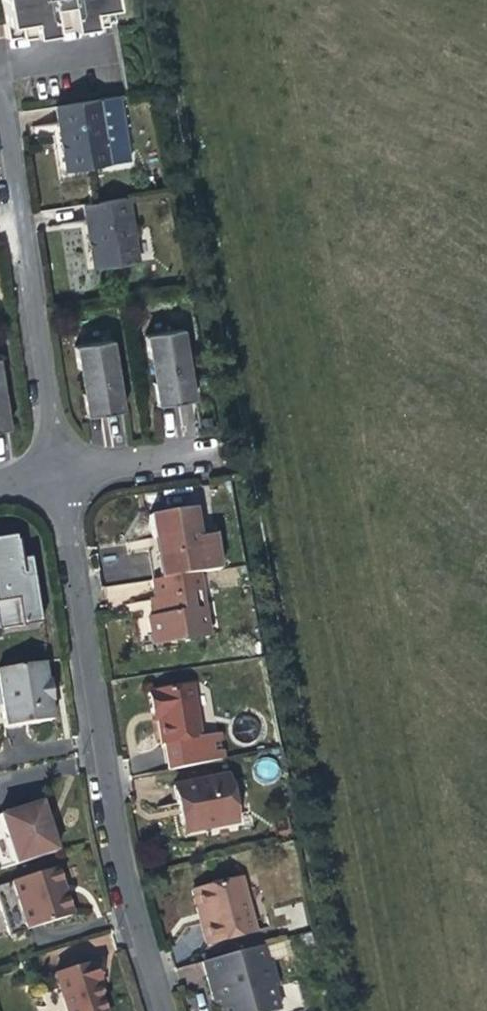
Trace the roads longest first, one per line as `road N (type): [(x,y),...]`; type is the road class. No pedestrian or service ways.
road 1 (track): [(163,0),(359,1010)]
road 2 (residential): [(62,473),(121,861),(167,1010)]
road 3 (residential): [(0,94),(62,473)]
road 4 (residential): [(62,473),(218,448)]

